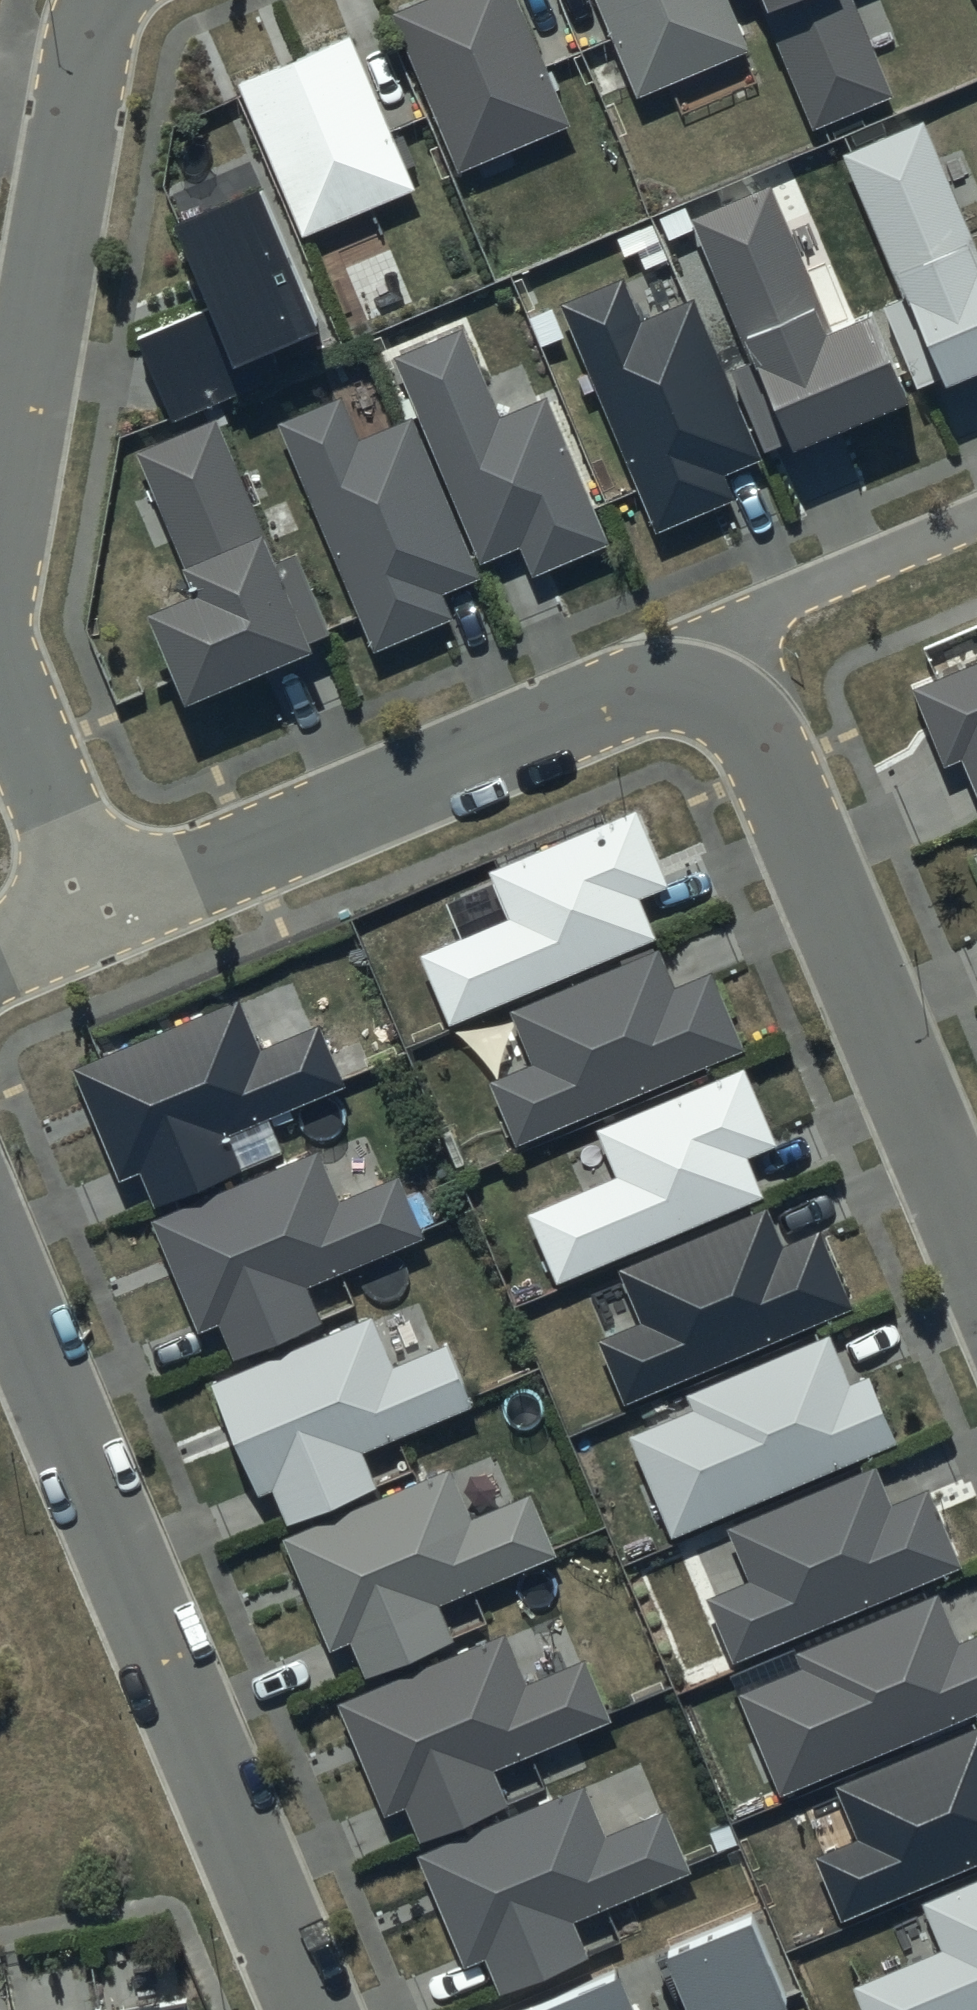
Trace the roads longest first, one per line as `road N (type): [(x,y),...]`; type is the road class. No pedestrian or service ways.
road 1 (residential): [(976,1259),(754,731),(715,694),(673,690),(637,698),(109,912)]
road 2 (residential): [(0,1270),(310,2009)]
road 3 (residential): [(107,0),(91,50),(0,567)]
road 4 (residential): [(0,658),(109,912)]

